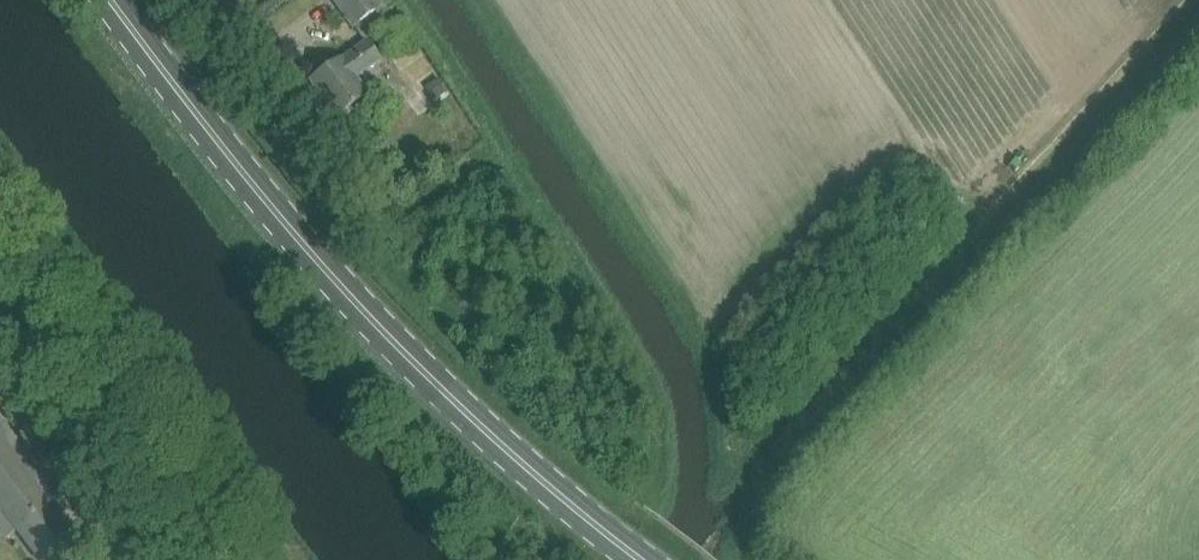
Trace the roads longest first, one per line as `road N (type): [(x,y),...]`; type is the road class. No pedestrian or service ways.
road 1 (primary): [(640,559),(505,451),(367,317),(186,104),(109,0)]
road 2 (unclassified): [(226,559),(0,253)]
road 3 (unclassified): [(182,0),(267,129)]

